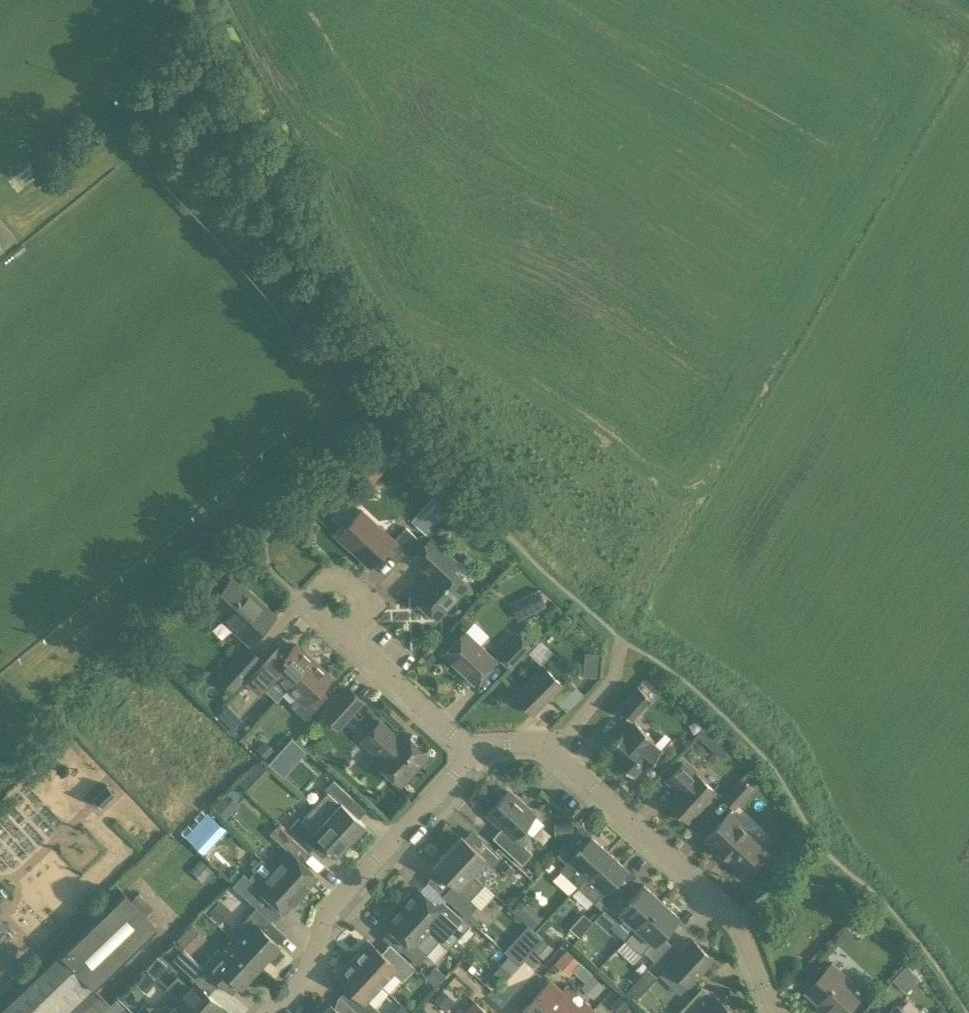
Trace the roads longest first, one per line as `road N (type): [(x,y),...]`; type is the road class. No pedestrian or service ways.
road 1 (residential): [(778,1012),(735,917),(554,752)]
road 2 (residential): [(472,752),(327,910),(309,971),(270,1012)]
road 3 (track): [(0,1000),(173,836)]
road 4 (residential): [(472,752),(345,637)]
road 5 (residential): [(345,637),(305,601),(326,578),(340,578),(372,608)]
road 6 (residential): [(554,752),(611,677),(622,640)]

